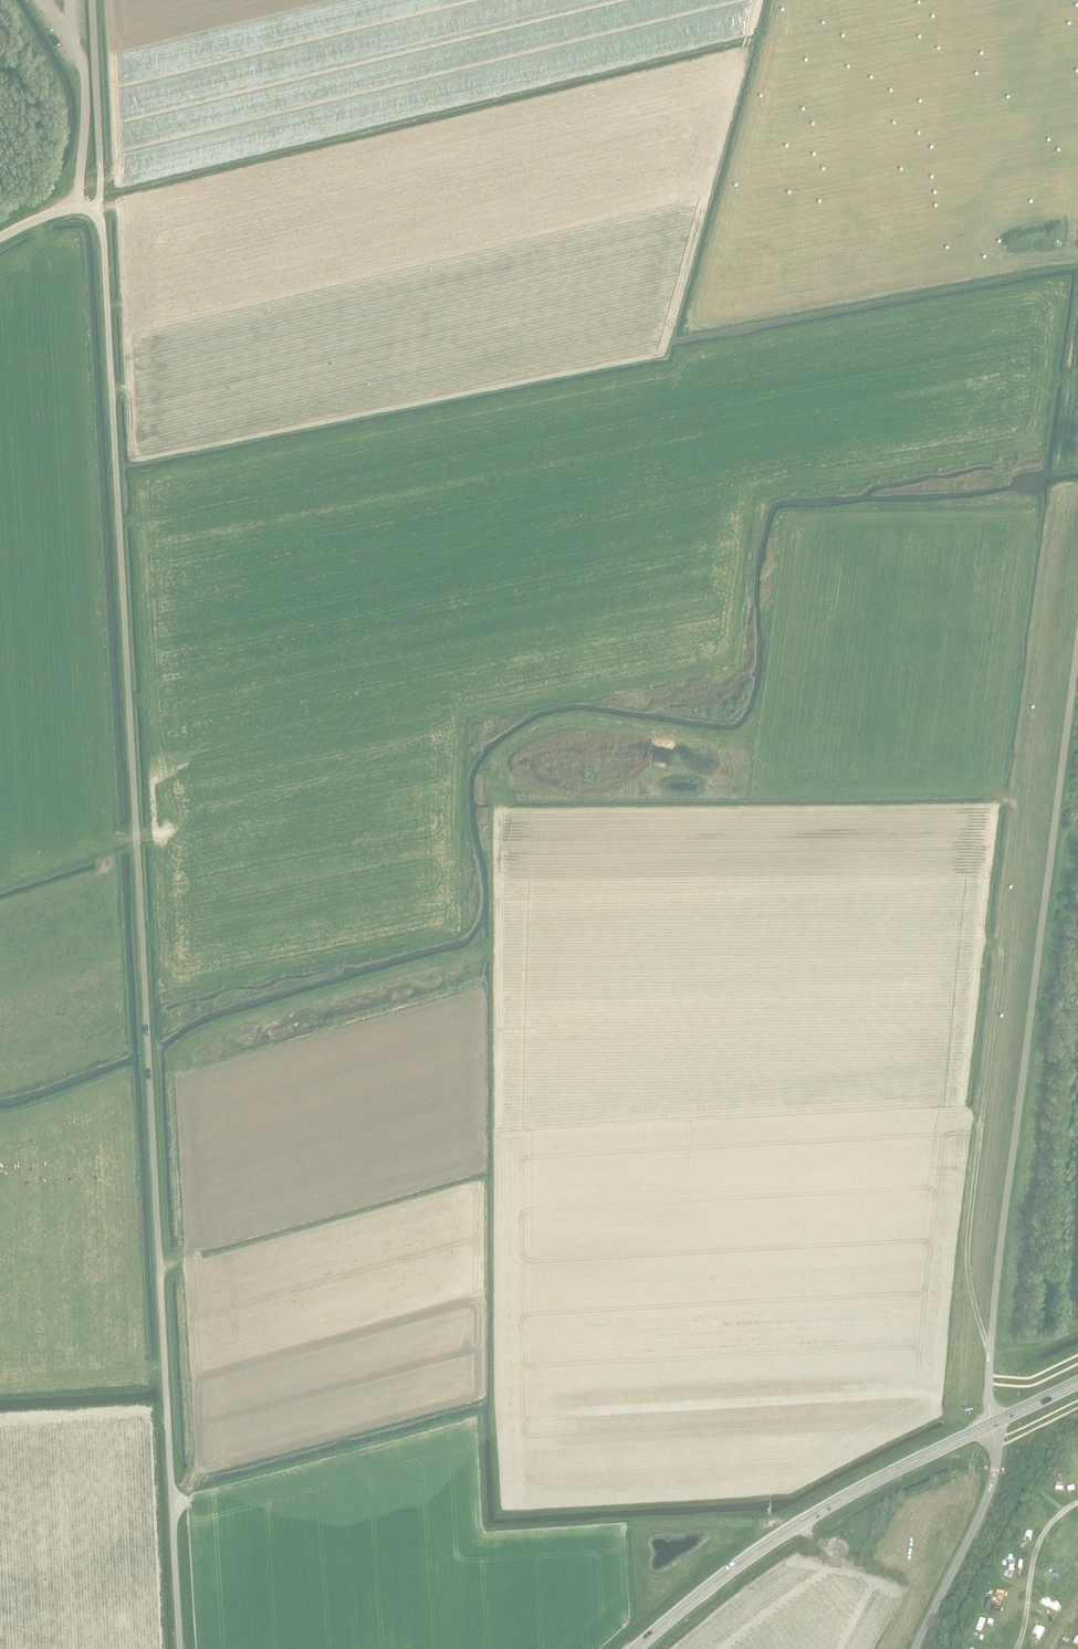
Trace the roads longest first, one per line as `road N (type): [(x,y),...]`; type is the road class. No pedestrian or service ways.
road 1 (unclassified): [(180,1648),(102,229),(93,212),(74,207),(0,236)]
road 2 (track): [(159,1265),(190,1255),(181,1087),(189,1044),(216,1029),(500,947),(501,767),(512,749),(574,724),(766,743)]
road 3 (track): [(991,1353),(967,1262),(1017,812),(1009,800)]
road 4 (tertiary): [(635,1648),(804,1520),(992,1423)]
road 5 (track): [(758,0),(662,353)]
road 6 (unclassified): [(915,1648),(986,1500),(996,1459),(992,1423)]
road 7 (track): [(782,1534),(755,1523),(619,1527)]

